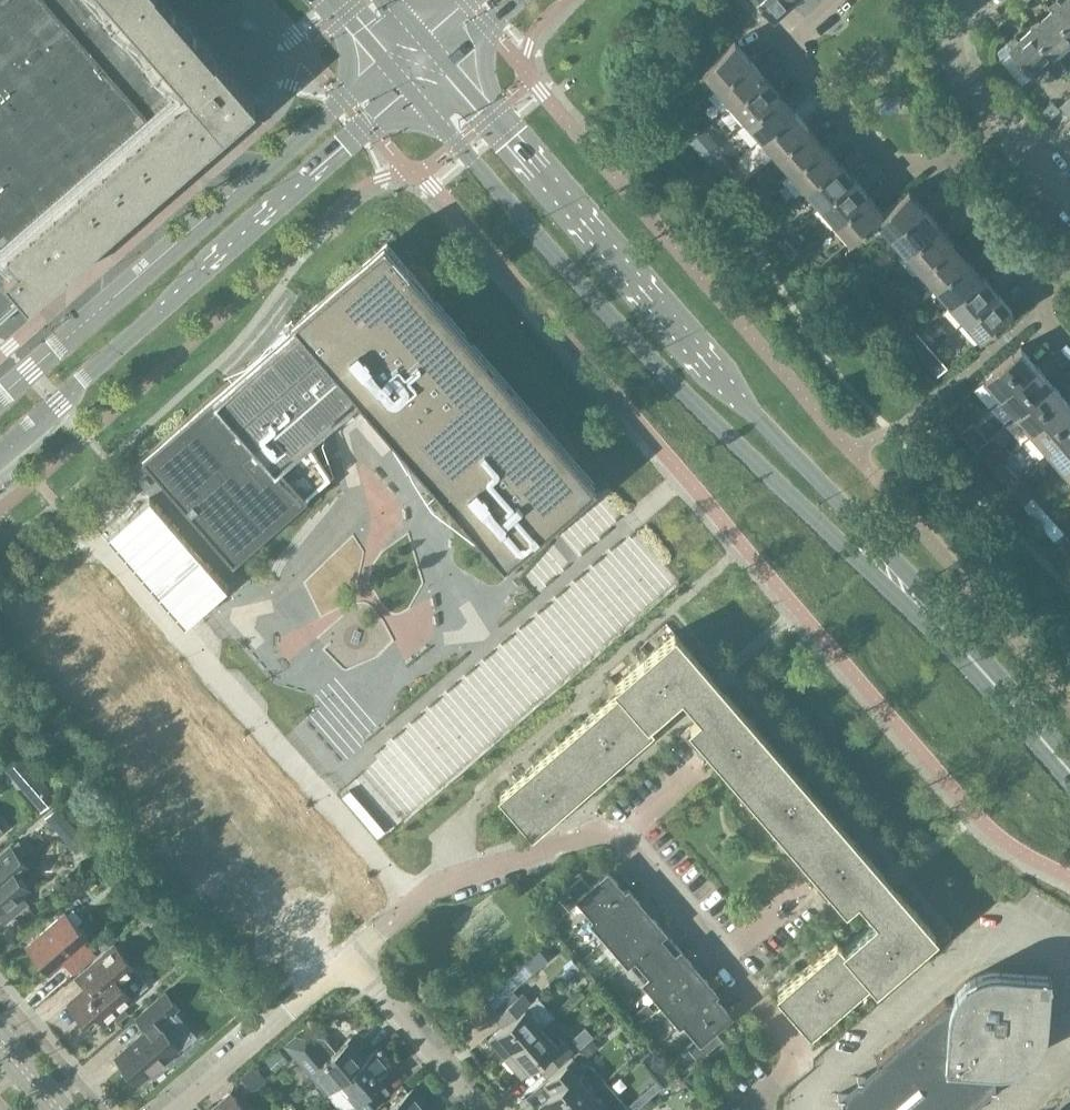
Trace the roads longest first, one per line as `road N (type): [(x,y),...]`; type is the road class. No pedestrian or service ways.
road 1 (secondary): [(410,90),(621,326),(947,644),(968,654)]
road 2 (secondary): [(968,654),(445,60)]
road 3 (residential): [(761,1109),(767,1090),(800,1059),(616,839),(592,835),(425,886),(344,959)]
road 4 (tertiary): [(0,457),(410,90)]
road 5 (tertiary): [(386,62),(0,400)]
road 6 (residential): [(932,163),(882,158),(787,47),(840,0)]
road 7 (residential): [(344,959),(170,1109)]
road 8 (residential): [(474,1109),(344,959)]
road 9 (residential): [(1044,289),(932,163)]
road 10 (secondary): [(1069,771),(968,654)]
road 11 (residential): [(1001,117),(952,51),(965,1)]

